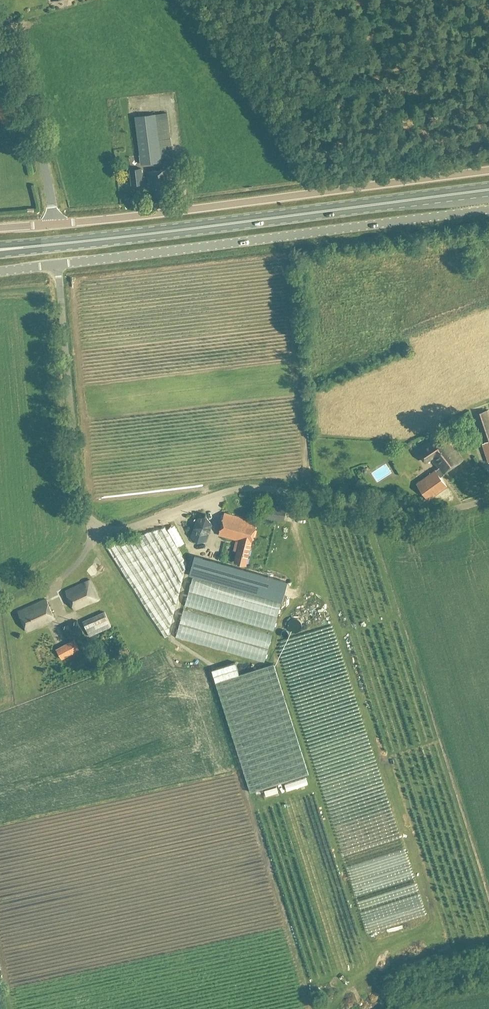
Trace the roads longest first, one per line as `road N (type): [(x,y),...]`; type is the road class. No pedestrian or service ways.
road 1 (unclassified): [(488,499),(435,516),(393,516),(250,487),(103,531),(92,524),(78,485),(56,265)]
road 2 (primary): [(29,247),(488,190)]
road 3 (unclassified): [(55,224),(488,171)]
road 4 (unclassified): [(488,210),(56,265)]
road 5 (unclassified): [(55,224),(0,6)]

